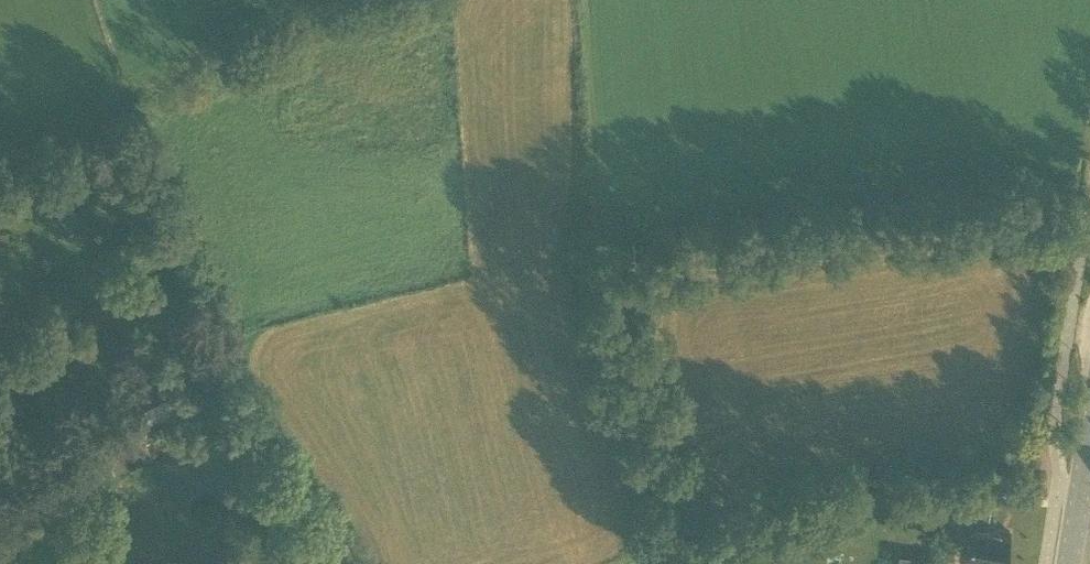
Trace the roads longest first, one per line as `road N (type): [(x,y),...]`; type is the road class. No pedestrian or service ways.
road 1 (tertiary): [(1068,563),(1089,435)]

